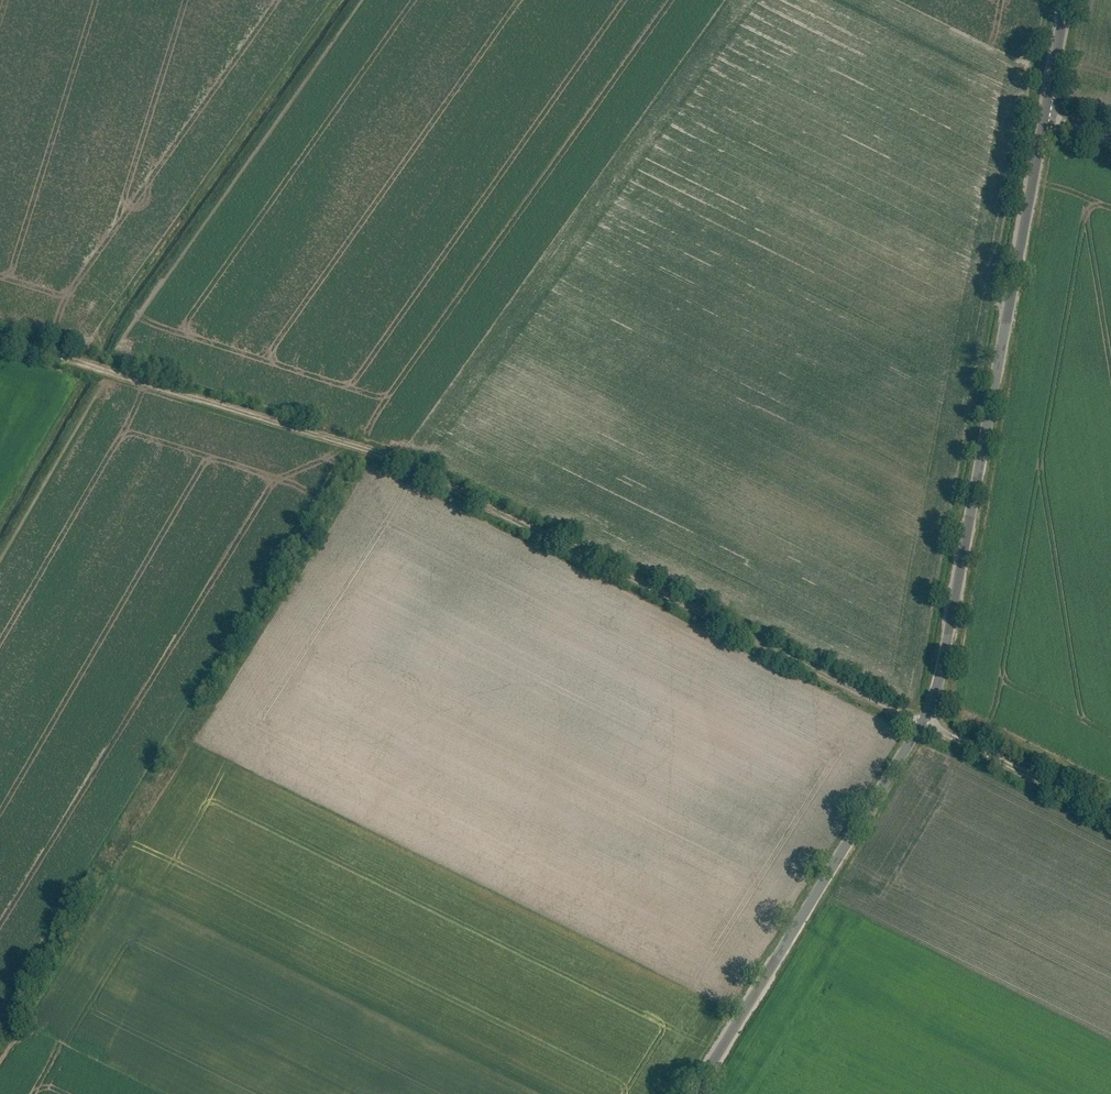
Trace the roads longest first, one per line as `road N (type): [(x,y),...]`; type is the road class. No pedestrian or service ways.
road 1 (track): [(0,338),(384,454),(1110,818)]
road 2 (tertiary): [(696,1093),(923,724),(1067,0)]

